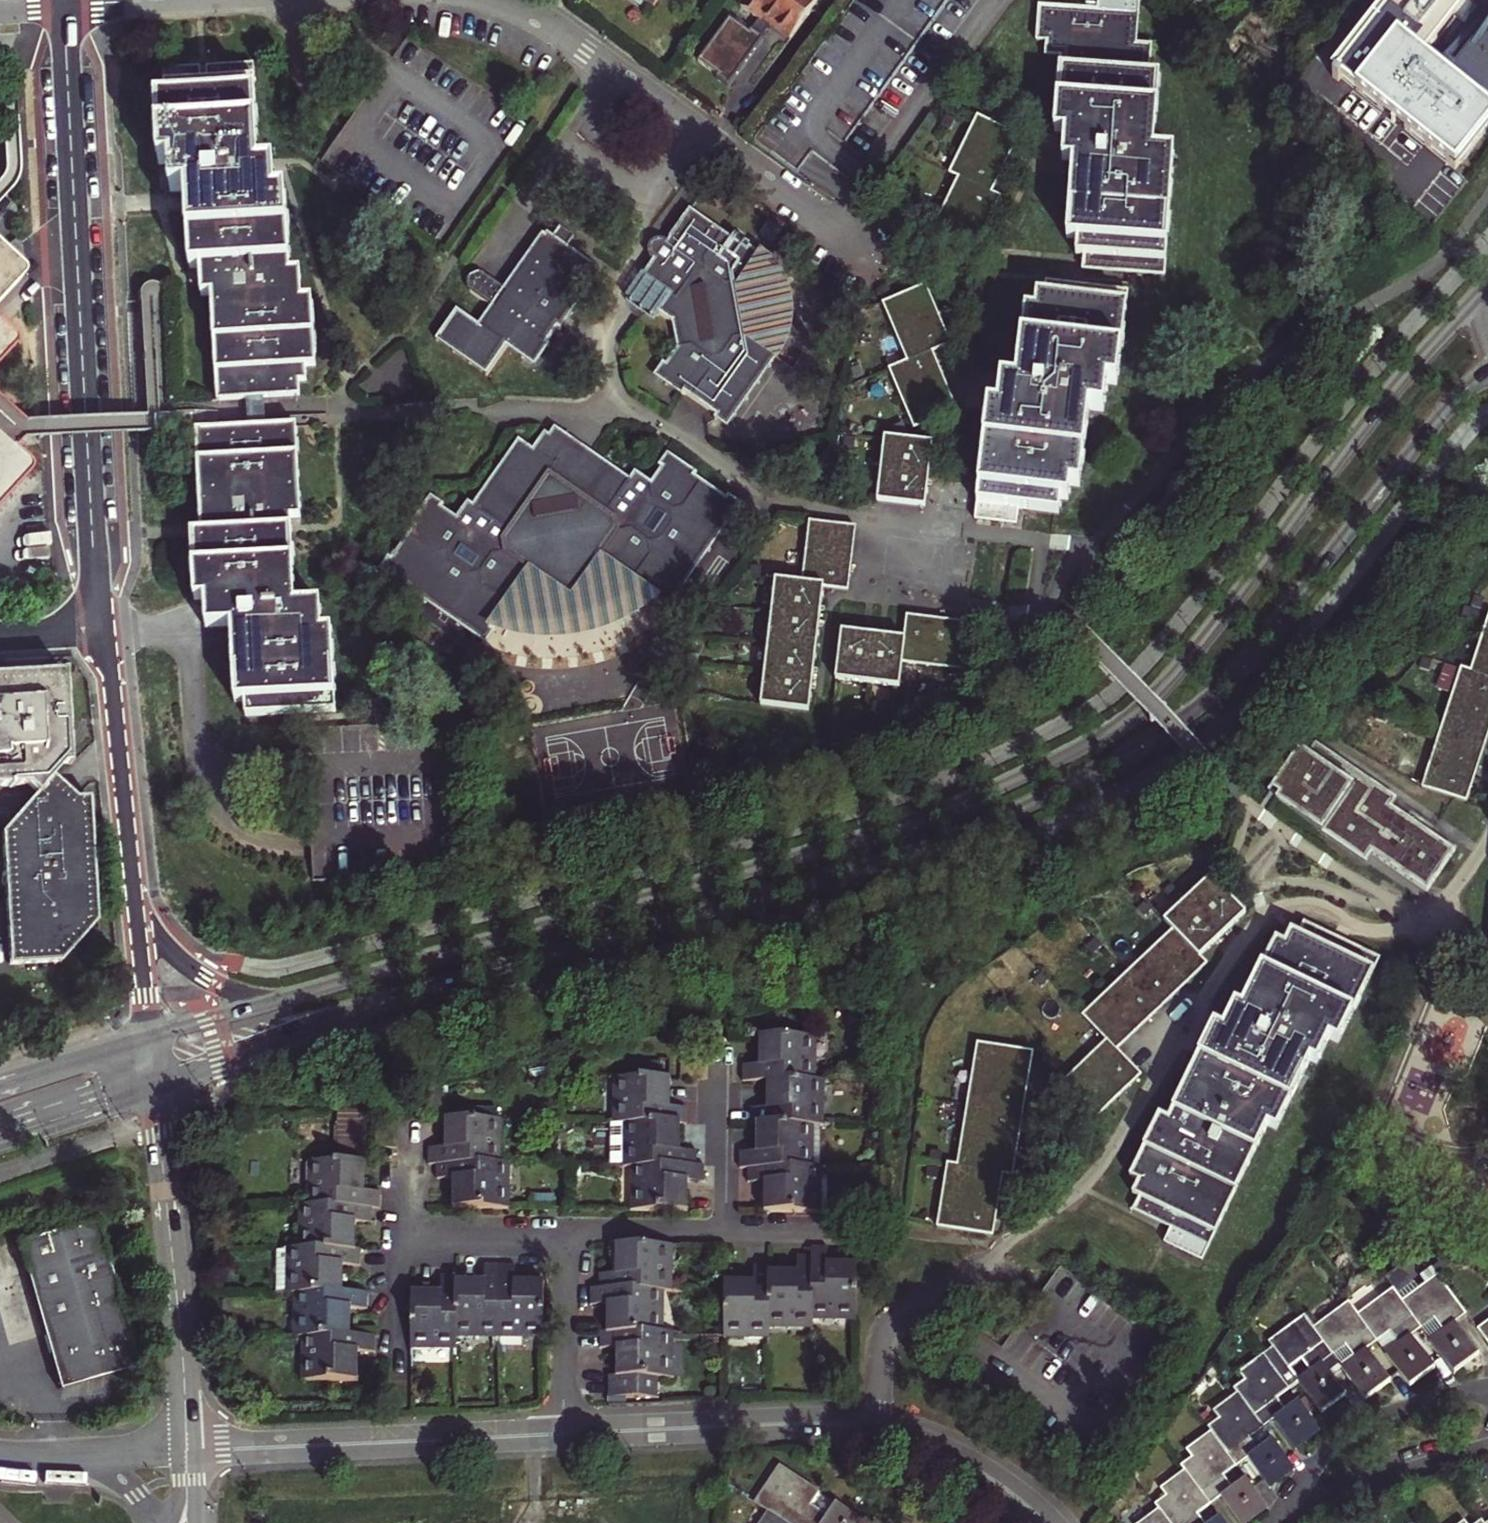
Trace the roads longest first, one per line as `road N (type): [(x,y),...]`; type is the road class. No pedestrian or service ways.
road 1 (primary): [(158,1084),(407,995),(934,848),(1103,768),(1157,736),(1241,668),(1436,424),(1487,370)]
road 2 (primary): [(1487,284),(1366,425),(1189,660),(1100,736),(890,830),(296,997)]
road 3 (tertiary): [(99,628),(65,5)]
road 4 (tertiary): [(565,1434),(843,1425),(954,1458),(1045,1522)]
road 5 (tertiary): [(186,1452),(565,1434)]
road 6 (tertiary): [(186,1452),(158,1084)]
road 7 (residential): [(826,226),(995,0)]
road 8 (tertiary): [(134,899),(99,628)]
road 9 (residential): [(1487,1386),(1355,1428),(1293,1505)]
road 10 (residential): [(1487,1444),(1293,1505)]
road 11 (tertiary): [(296,997),(261,997),(205,975),(156,938),(134,899)]
road 12 (residential): [(615,70),(592,112),(599,135),(613,148),(654,172),(676,164),(702,136)]
road 13 (residential): [(563,1235),(565,1434)]
road 14 (residential): [(720,1234),(722,1049)]
road 15 (primary): [(0,1137),(158,1084)]
road 16 (residential): [(402,1234),(563,1235)]
road 17 (primary): [(152,1038),(0,1087)]
road 18 (residential): [(563,1235),(720,1234)]
road 19 (residential): [(826,226),(702,136)]
road 20 (primary): [(296,997),(152,1038)]
road 21 (residential): [(400,1381),(402,1234)]
road 22 (tertiary): [(152,1038),(134,899)]
road 23 (residential): [(615,70),(494,0)]

